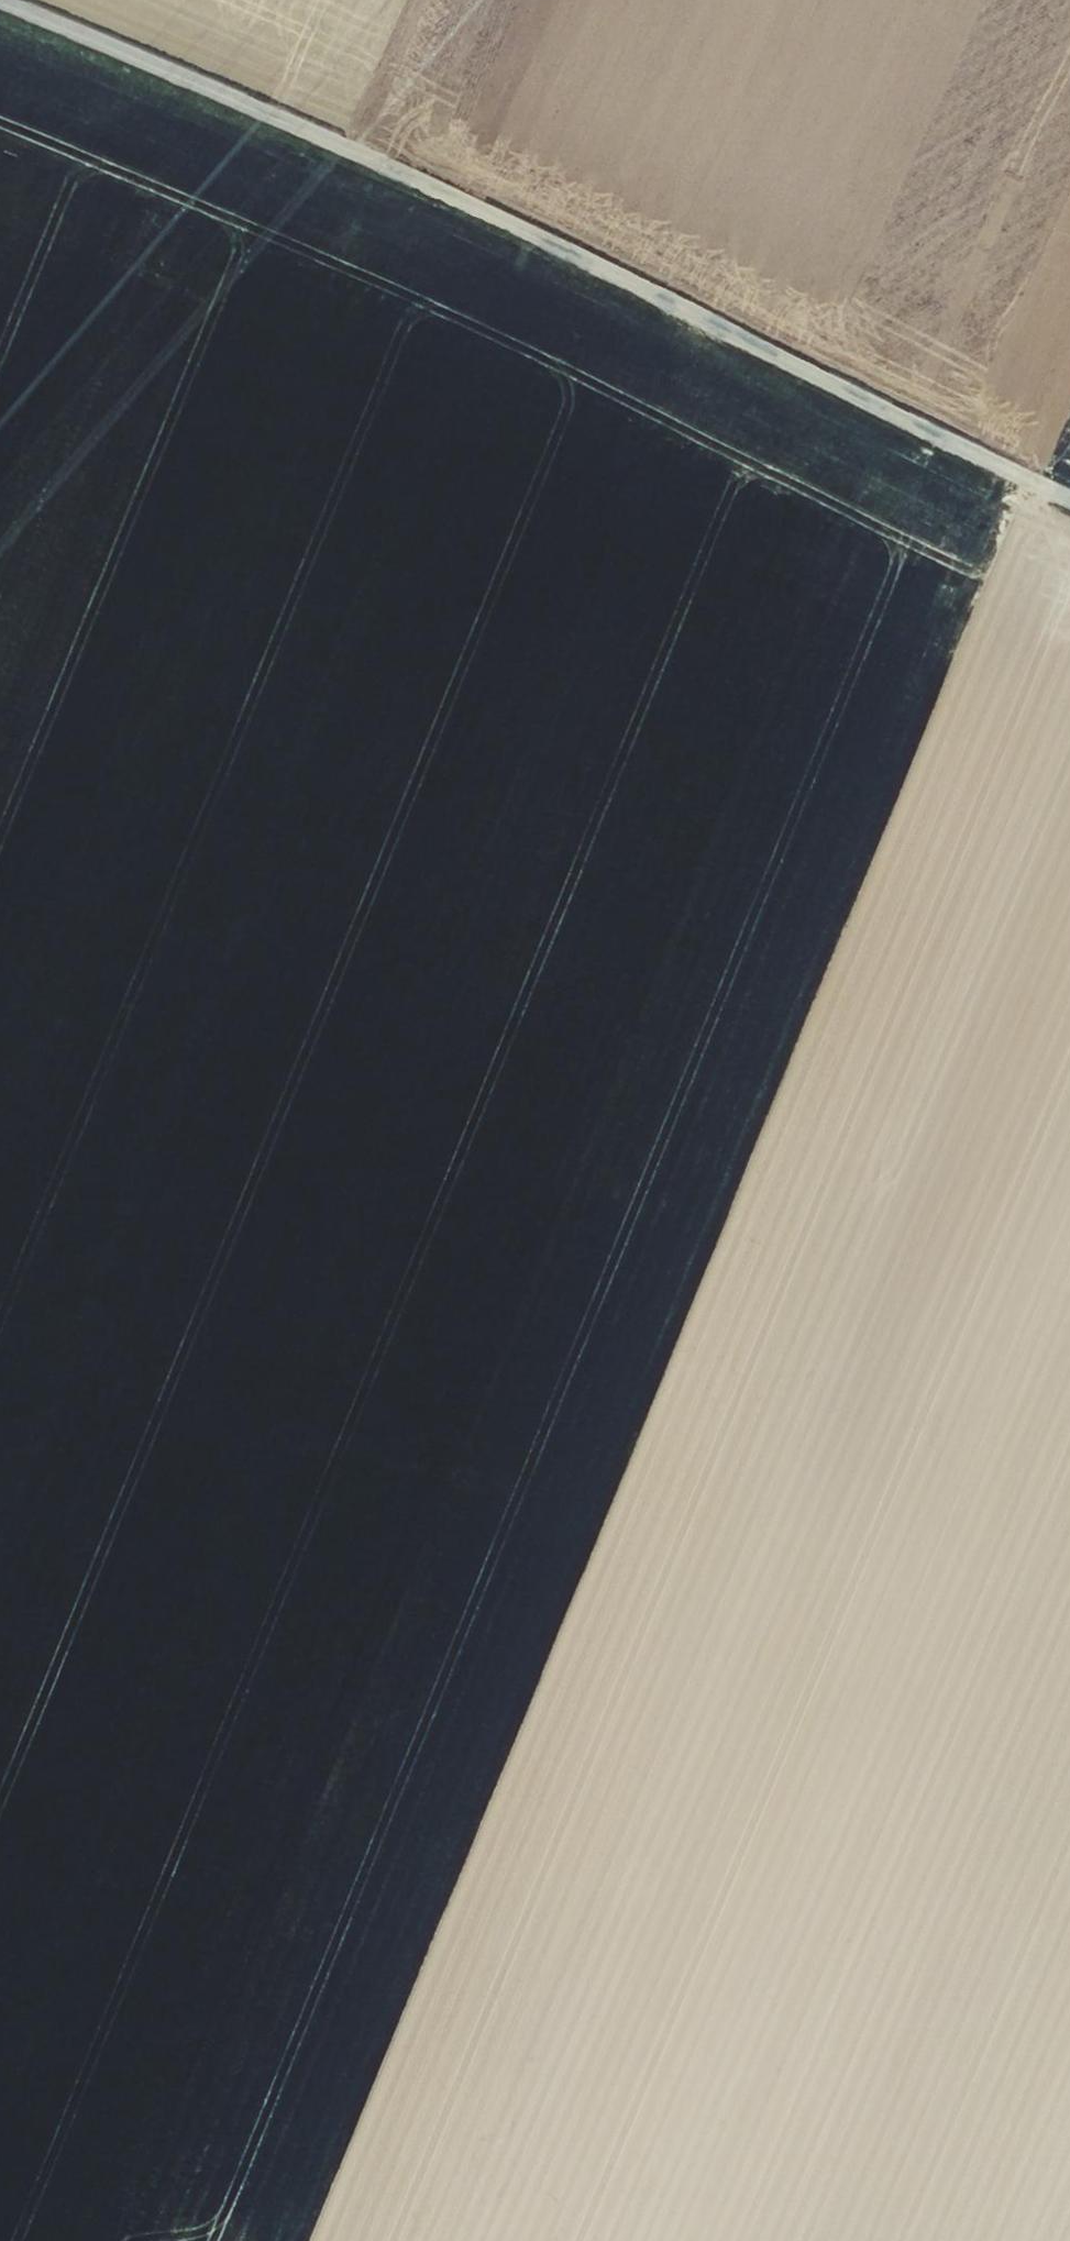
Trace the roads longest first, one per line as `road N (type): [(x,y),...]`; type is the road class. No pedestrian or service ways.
road 1 (track): [(0,1),(468,204),(1069,497)]

